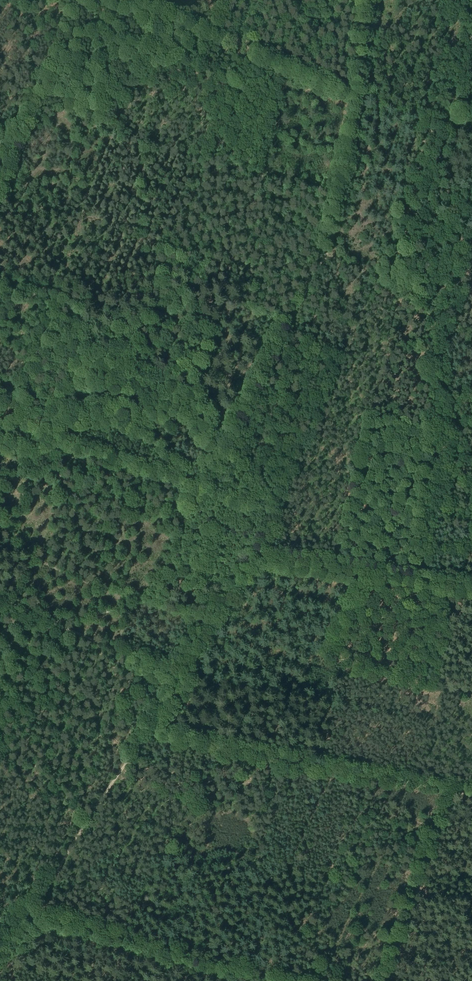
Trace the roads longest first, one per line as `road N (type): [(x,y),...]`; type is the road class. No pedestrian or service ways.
road 1 (track): [(366,0),(359,110),(328,249),(184,544),(128,609)]
road 2 (track): [(173,676),(258,553),(471,589)]
road 3 (track): [(140,0),(366,98),(471,118)]
road 4 (track): [(147,733),(471,794)]
road 5 (track): [(0,950),(29,914),(276,980)]
road 6 (track): [(29,914),(177,689),(173,676)]
road 7 (track): [(453,791),(383,980)]
road 8 (track): [(325,255),(471,339)]
road 9 (track): [(52,622),(173,676)]

